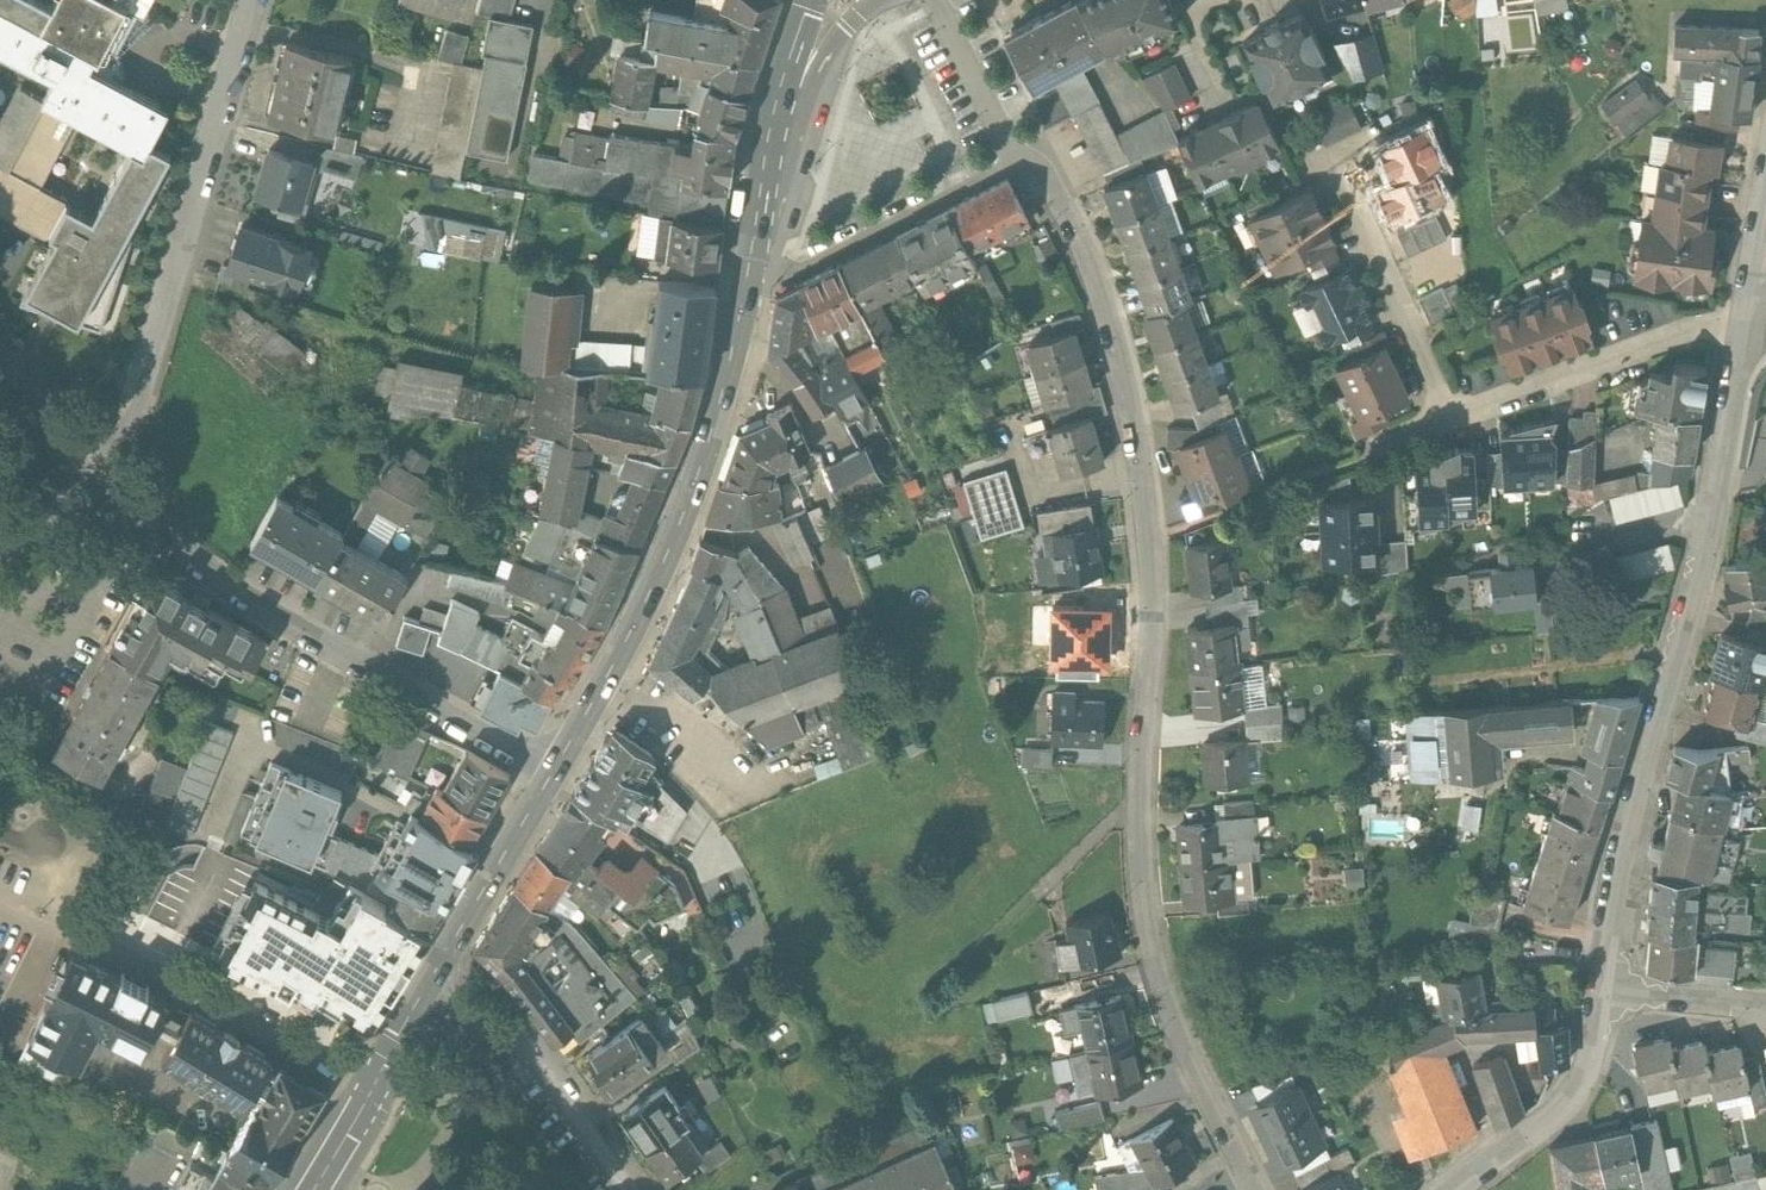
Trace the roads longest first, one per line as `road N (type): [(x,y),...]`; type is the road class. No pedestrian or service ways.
road 1 (residential): [(1064,207),(1117,343),(1152,542),(1143,814),(1150,924),(1171,1009),(1256,1189)]
road 2 (residential): [(1601,994),(1620,845),(1685,618),(1752,325)]
road 3 (residential): [(559,772),(221,583),(103,479)]
road 4 (secondary): [(752,272),(688,510),(559,772)]
road 5 (residential): [(103,479),(139,399),(254,0)]
road 6 (residential): [(1453,423),(1688,333),(1752,325)]
road 7 (residential): [(752,272),(790,281),(1028,160)]
road 8 (residential): [(628,1189),(521,1049),(426,990)]
road 9 (residential): [(1344,164),(1344,187),(1453,423)]
road 10 (residential): [(1452,1189),(1570,1096),(1587,1067),(1601,994)]
road 11 (secondary): [(559,772),(426,990)]
road 12 (secondary): [(426,990),(309,1189)]
road 13 (residential): [(937,0),(1010,150),(1028,160)]
road 14 (secondary): [(790,89),(752,272)]
road 15 (residential): [(1601,994),(1765,1007)]
road 16 (residential): [(103,479),(0,361)]
road 17 (residential): [(0,558),(74,513),(103,479)]
road 18 (secondary): [(790,89),(879,0)]

